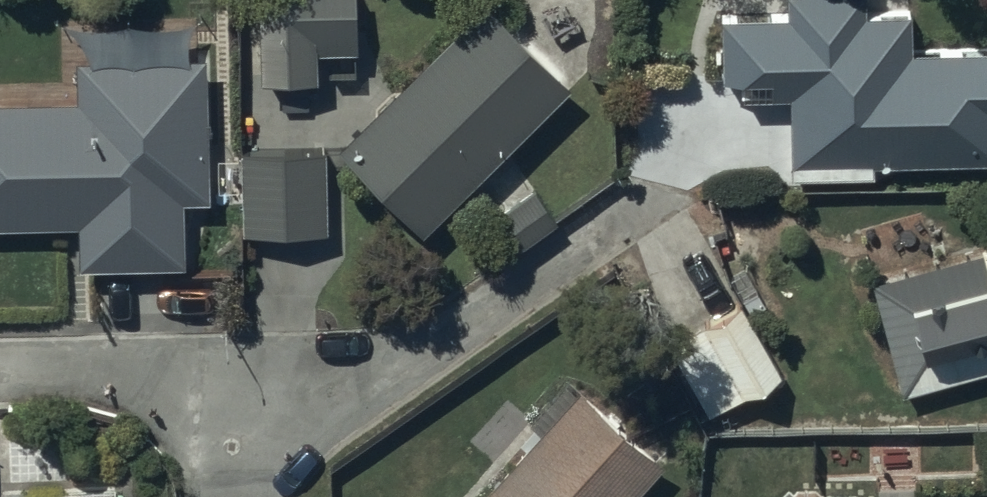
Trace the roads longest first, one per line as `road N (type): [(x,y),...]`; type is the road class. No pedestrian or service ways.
road 1 (residential): [(254,378),(401,368),(651,208)]
road 2 (residential): [(0,376),(254,378)]

